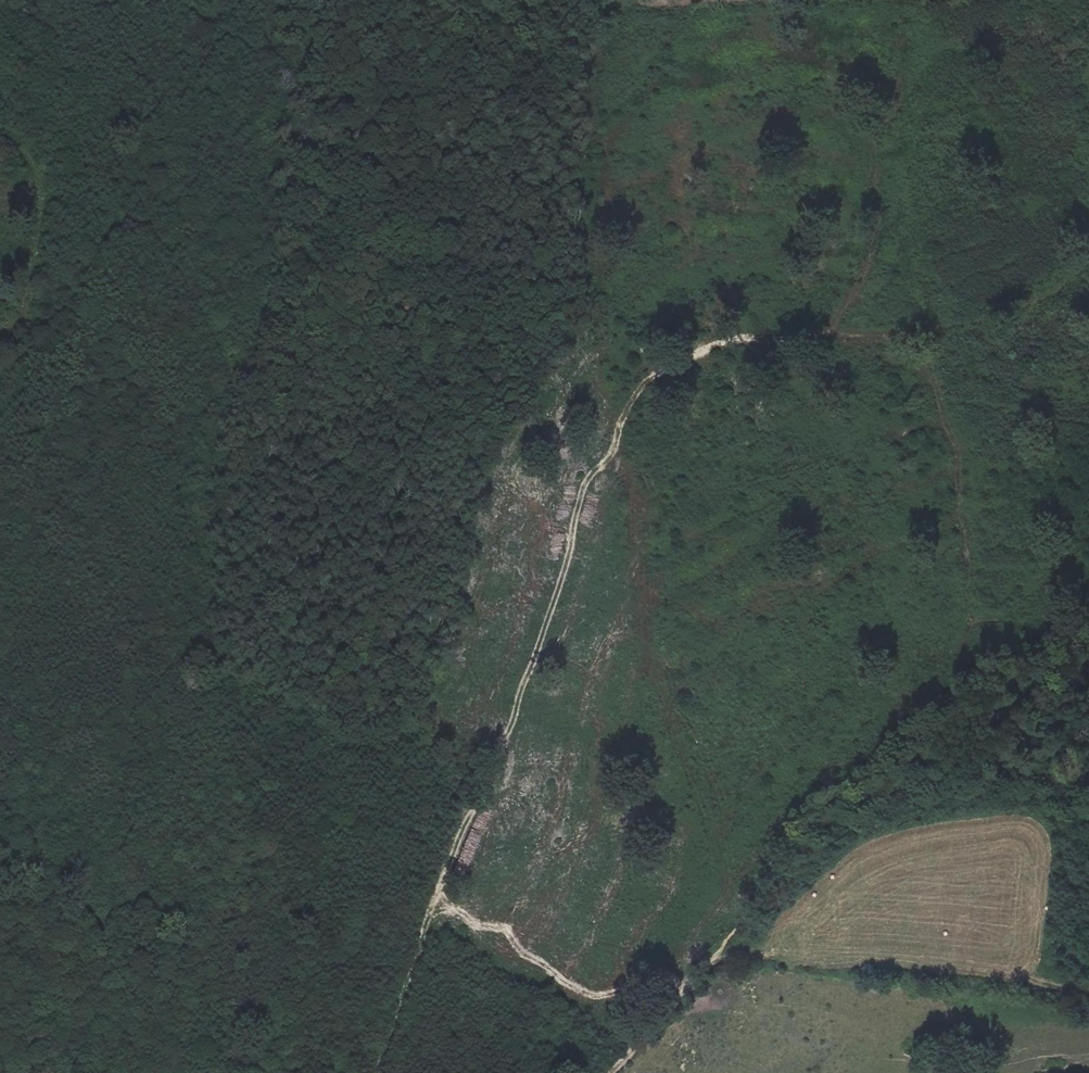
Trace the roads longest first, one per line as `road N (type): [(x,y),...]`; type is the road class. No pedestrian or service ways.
road 1 (track): [(377,1072),(423,953),(439,875),(550,637),(567,537),(598,453),(646,376),(699,338),(773,324),(913,329)]
road 2 (track): [(614,1072),(708,959)]

